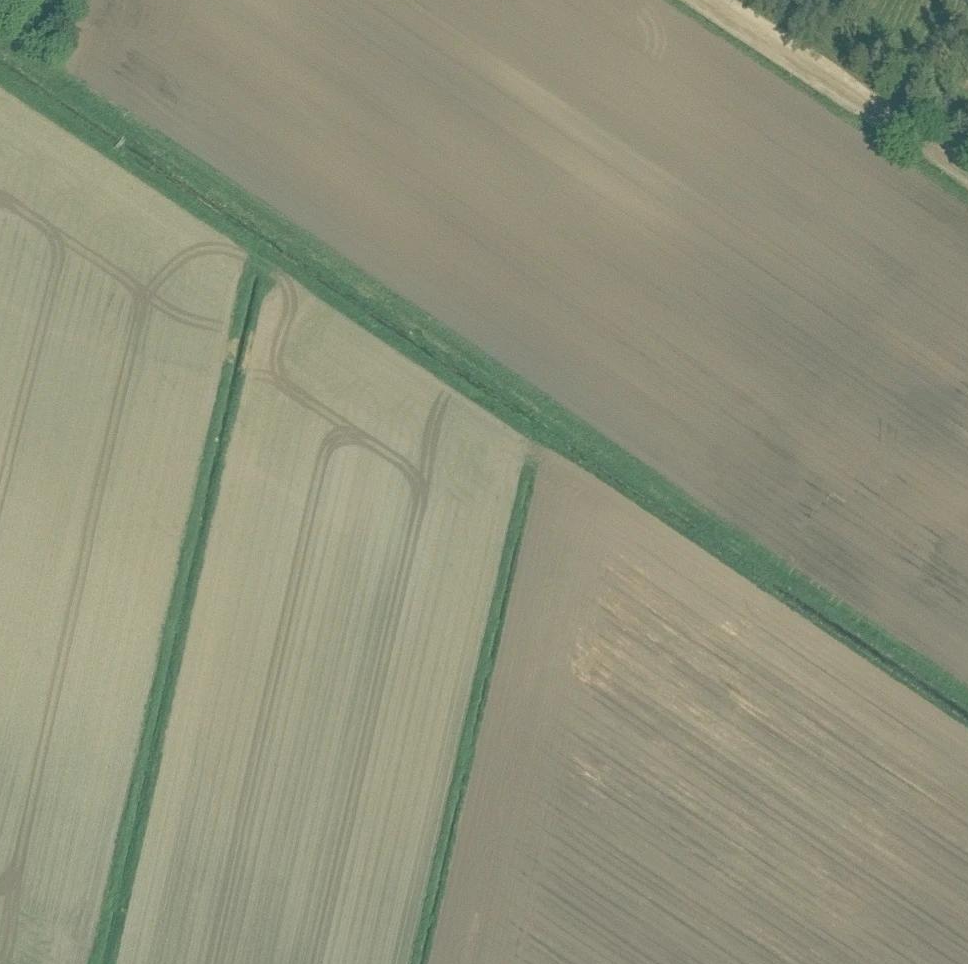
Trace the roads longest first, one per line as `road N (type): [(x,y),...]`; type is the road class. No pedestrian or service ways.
road 1 (track): [(689,0),(967,189)]

